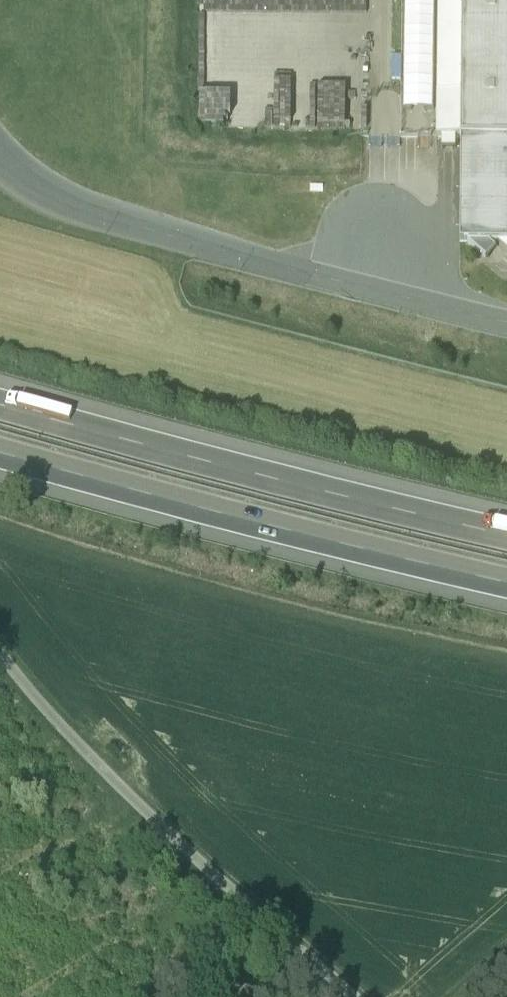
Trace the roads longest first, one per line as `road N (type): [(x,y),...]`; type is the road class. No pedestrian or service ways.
road 1 (motorway): [(0,451),(506,582)]
road 2 (motorway): [(506,535),(0,404)]
road 3 (unclassified): [(0,649),(120,783),(359,996)]

